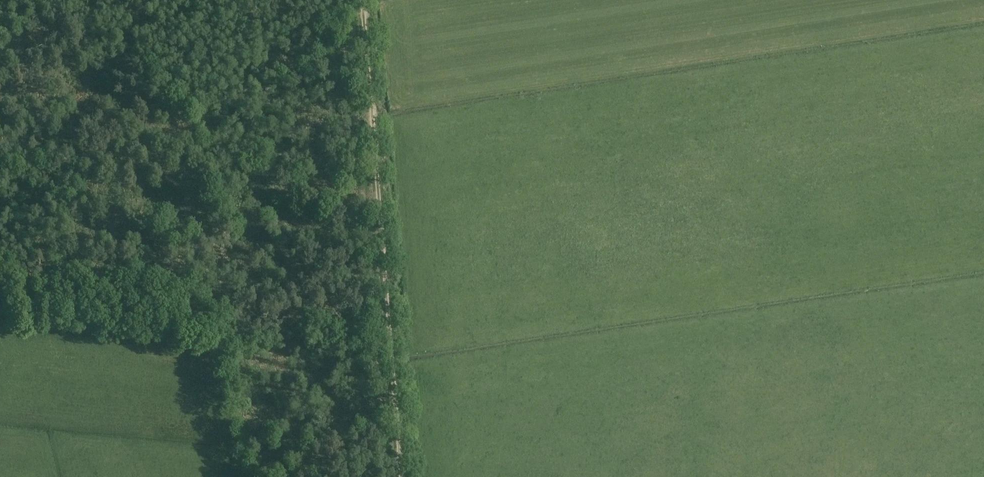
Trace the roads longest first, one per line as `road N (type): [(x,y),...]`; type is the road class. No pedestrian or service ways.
road 1 (track): [(401,476),(362,0)]

